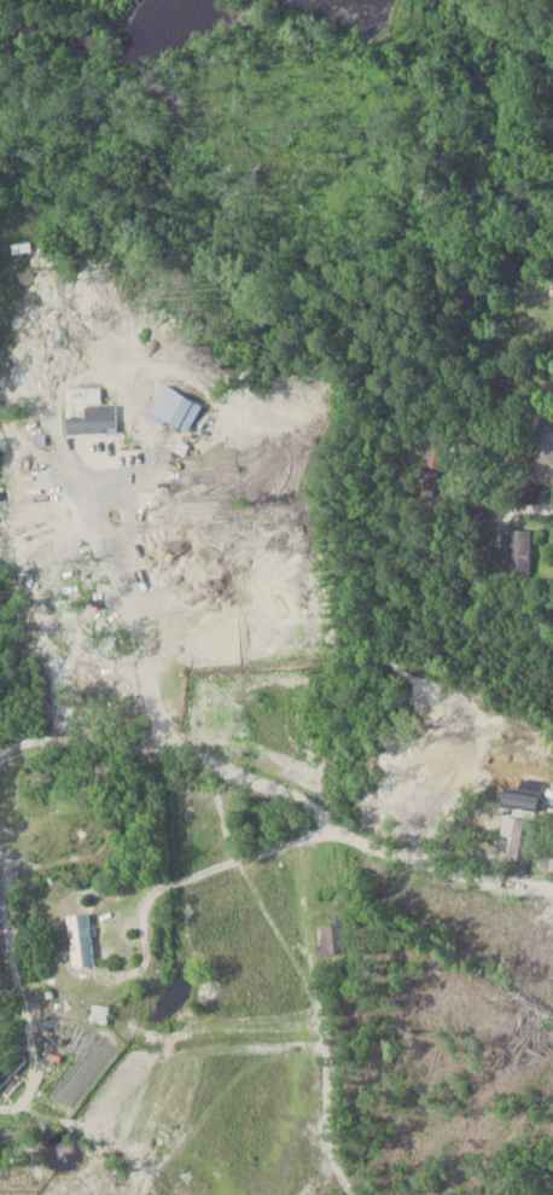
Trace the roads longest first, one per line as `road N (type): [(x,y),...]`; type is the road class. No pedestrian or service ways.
road 1 (residential): [(373,1194),(327,872),(187,766),(107,753),(0,760)]
road 2 (residential): [(552,910),(413,910),(327,872)]

